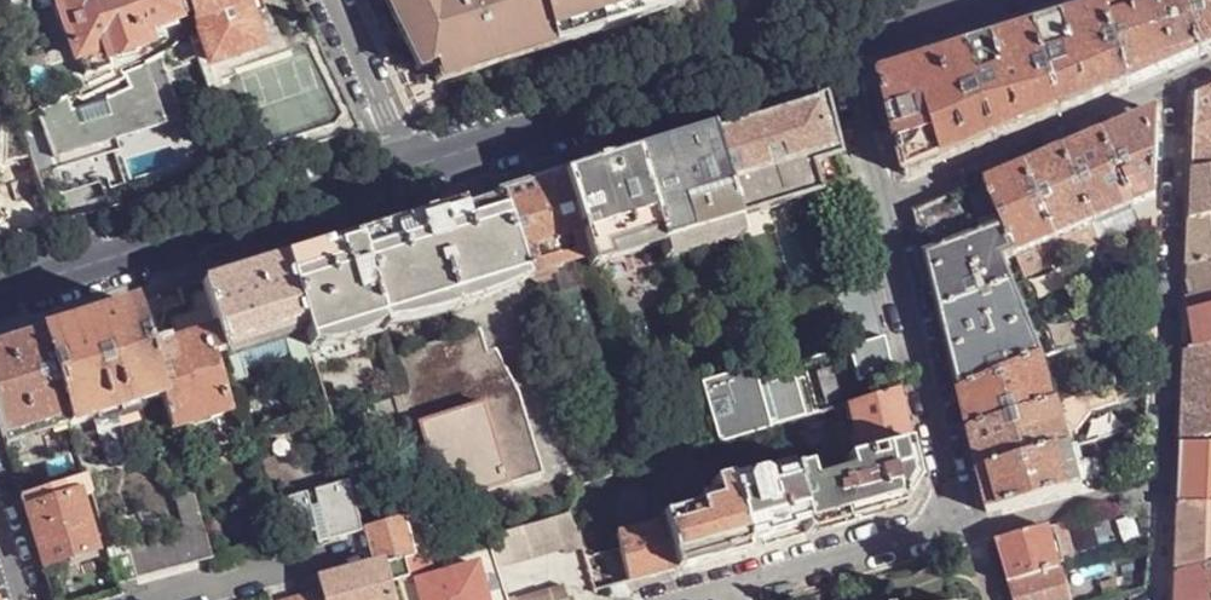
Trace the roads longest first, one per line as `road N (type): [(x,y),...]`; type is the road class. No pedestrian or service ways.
road 1 (tertiary): [(412,172),(837,38)]
road 2 (tertiary): [(0,295),(412,172)]
road 3 (unclassified): [(1174,83),(1159,482)]
road 4 (unclassified): [(878,203),(959,534)]
road 5 (unclassified): [(878,203),(1174,83)]
road 6 (unclassified): [(959,534),(716,599)]
road 7 (unclassified): [(959,534),(1159,482)]
road 8 (residential): [(412,172),(337,0)]
road 9 (residential): [(182,599),(360,554)]
road 10 (unclassified): [(837,38),(878,203)]
road 11 (tertiary): [(837,38),(968,0)]

